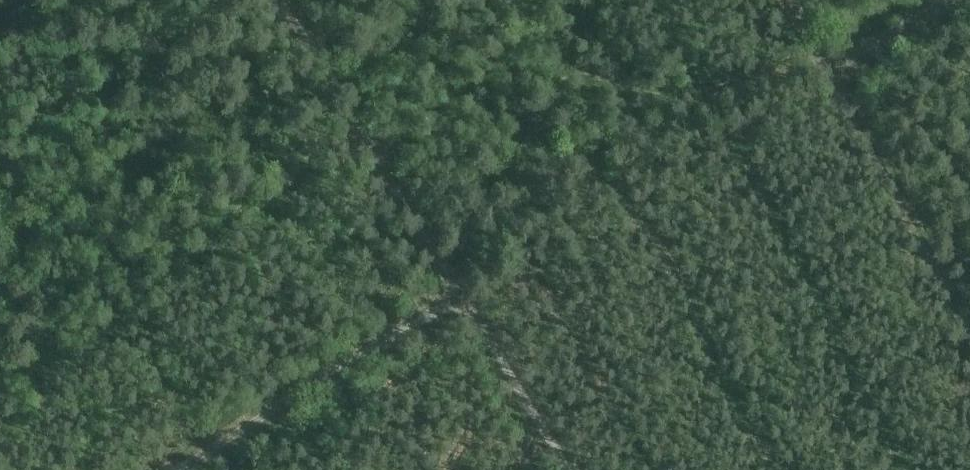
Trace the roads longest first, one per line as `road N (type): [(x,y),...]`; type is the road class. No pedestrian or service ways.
road 1 (track): [(281,0),(459,293)]
road 2 (track): [(175,469),(459,293)]
road 3 (track): [(828,73),(969,339)]
road 4 (track): [(567,469),(459,293)]
road 5 (track): [(948,0),(828,73)]

